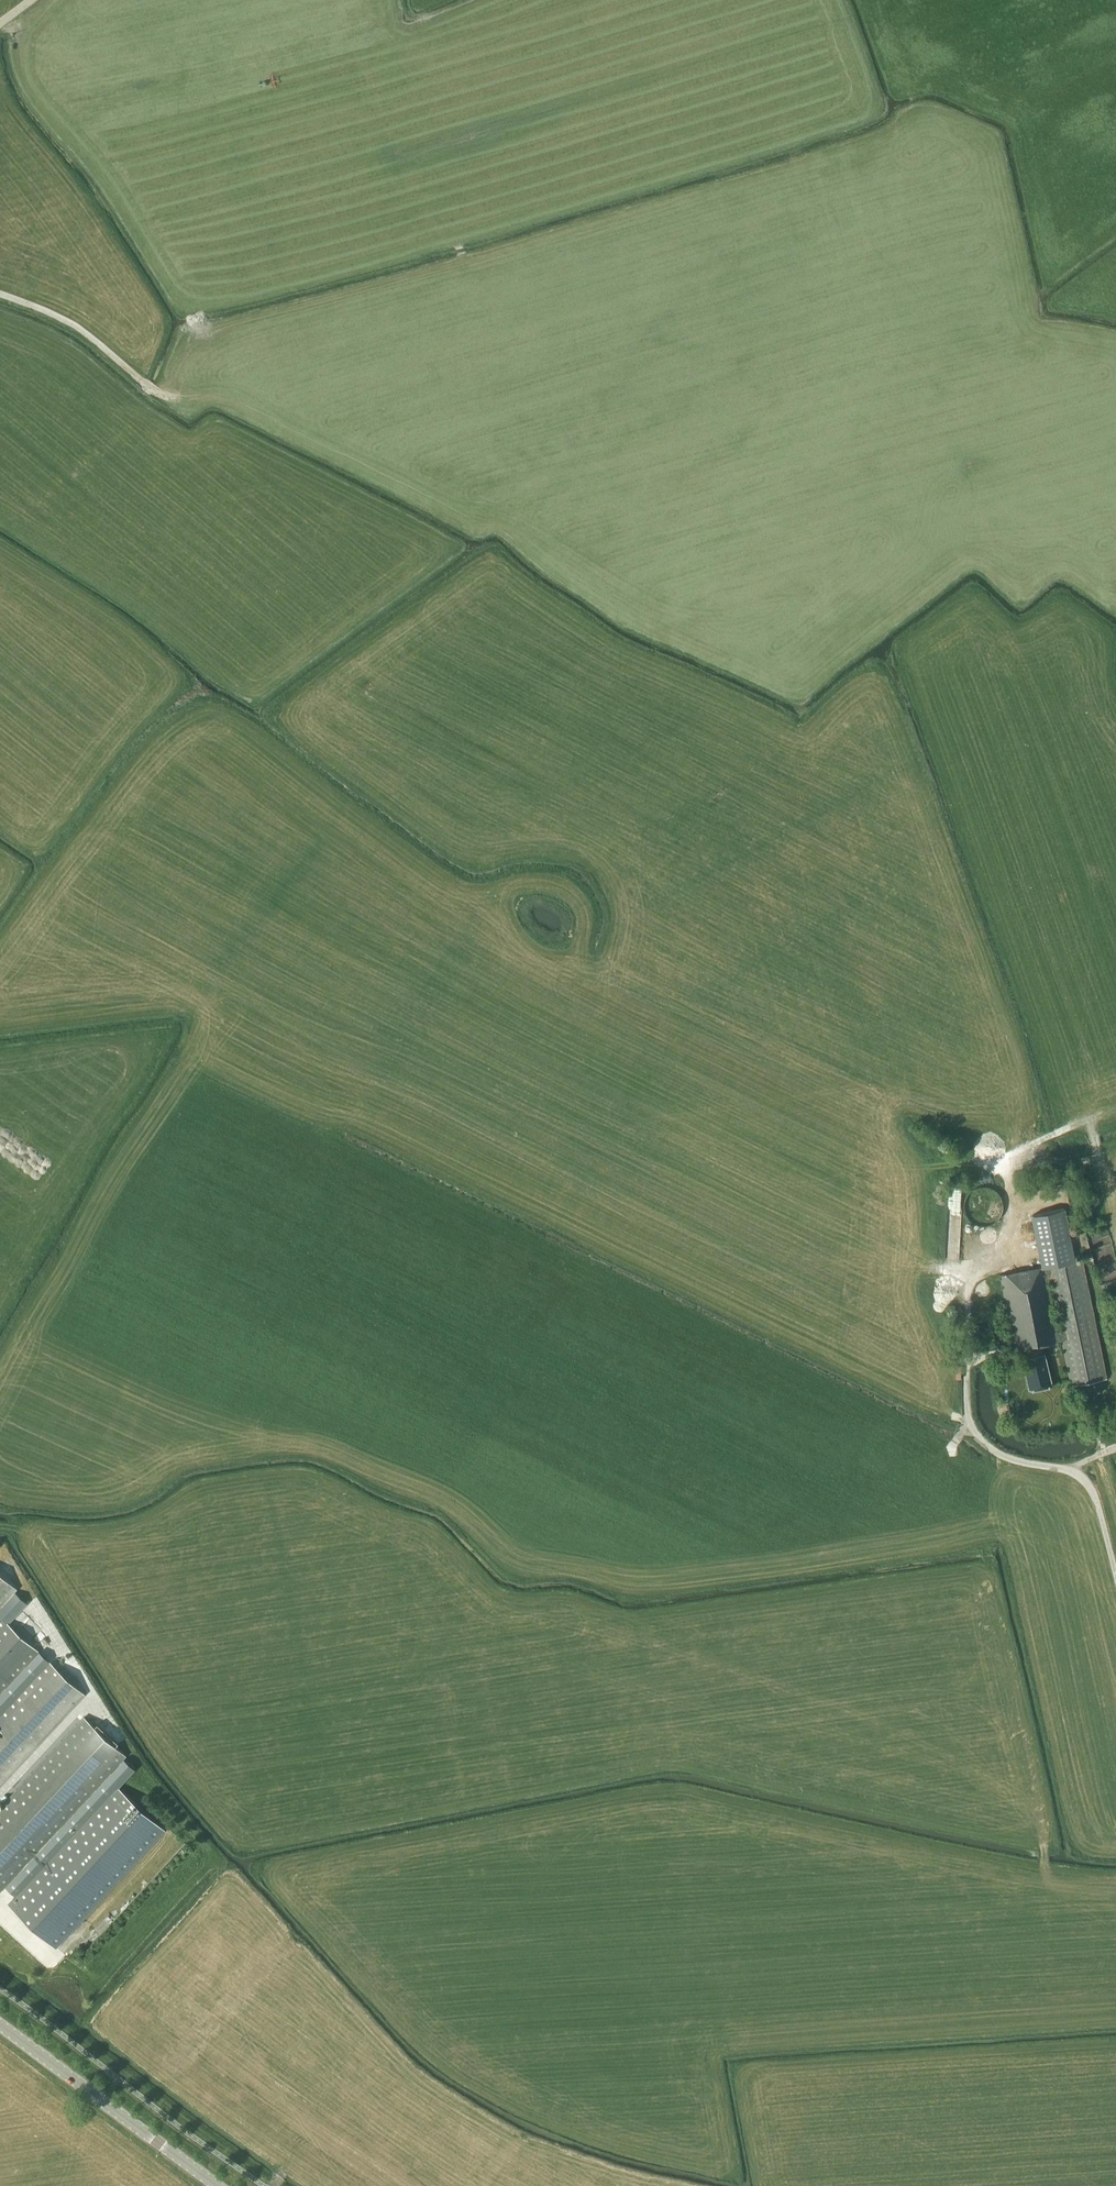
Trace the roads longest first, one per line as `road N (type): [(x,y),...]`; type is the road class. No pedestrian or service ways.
road 1 (secondary): [(218,2185),(0,2025)]

